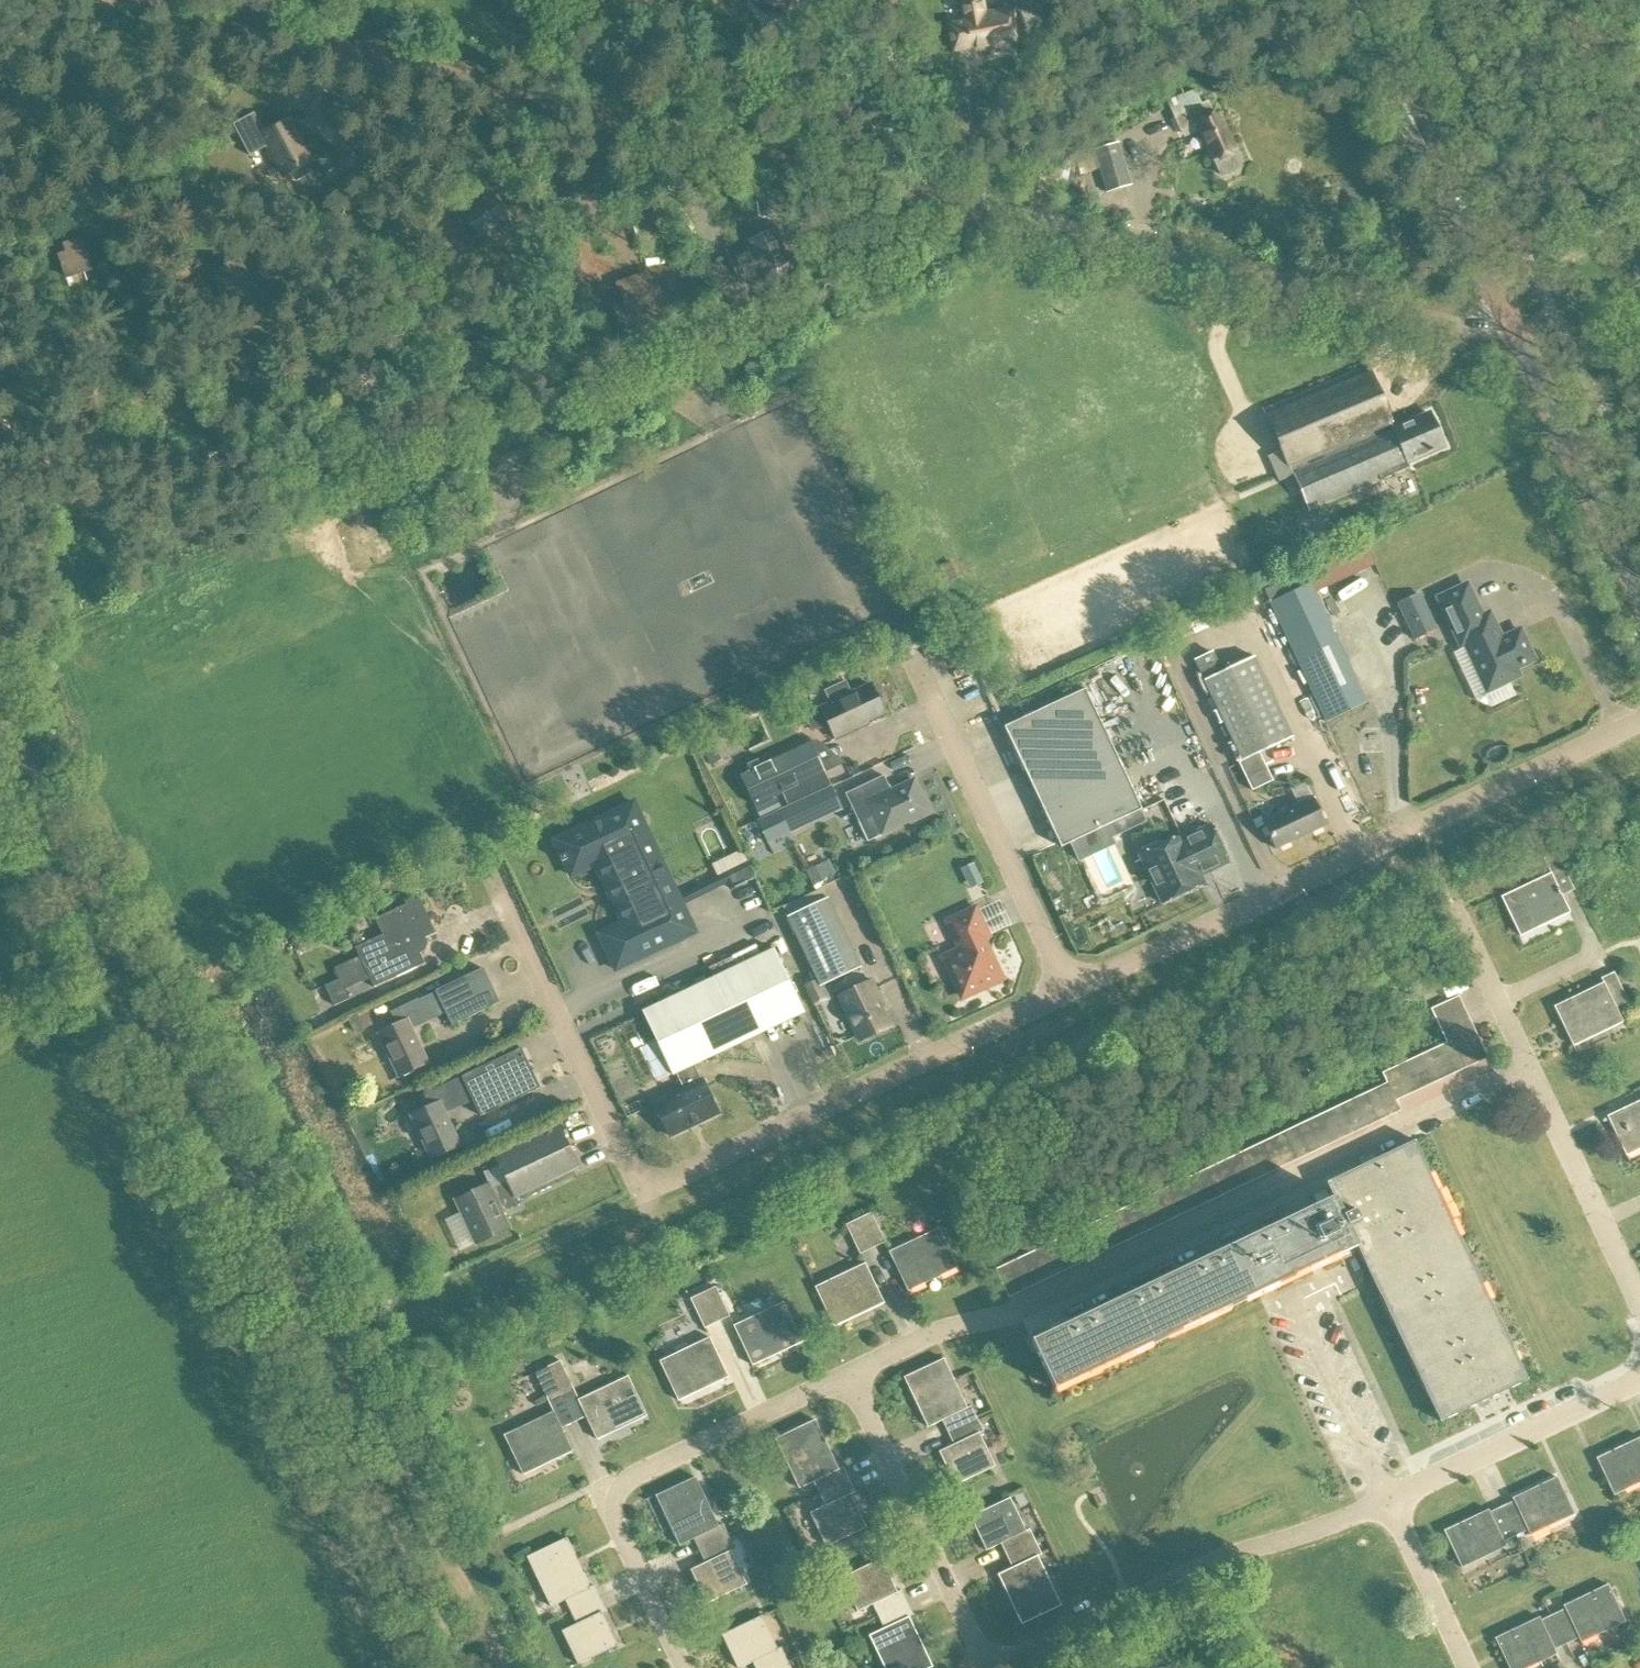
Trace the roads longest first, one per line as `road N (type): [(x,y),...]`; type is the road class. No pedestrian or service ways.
road 1 (unclassified): [(1512,327),(1466,329),(147,0)]
road 2 (track): [(504,1667),(0,722)]
road 3 (residential): [(1072,988),(646,1186),(498,879)]
road 4 (residential): [(850,1375),(939,1333),(1017,1311),(1529,1065)]
road 5 (residential): [(1639,722),(1072,988)]
road 6 (residential): [(686,1667),(614,1516),(616,1495),(624,1481),(850,1375)]
road 7 (residential): [(990,1667),(1228,1557),(1389,1500)]
road 8 (secondary): [(1512,327),(1356,0)]
road 9 (residential): [(1072,988),(917,677)]
road 10 (residential): [(988,1667),(850,1375)]
road 11 (secondary): [(1639,591),(1512,327)]
road 12 (residential): [(1389,1500),(1639,1378)]
road 13 (residential): [(1469,1667),(1389,1500)]
road 14 (residential): [(1600,1222),(1529,1065)]
road 15 (residential): [(1529,1065),(1460,912)]

